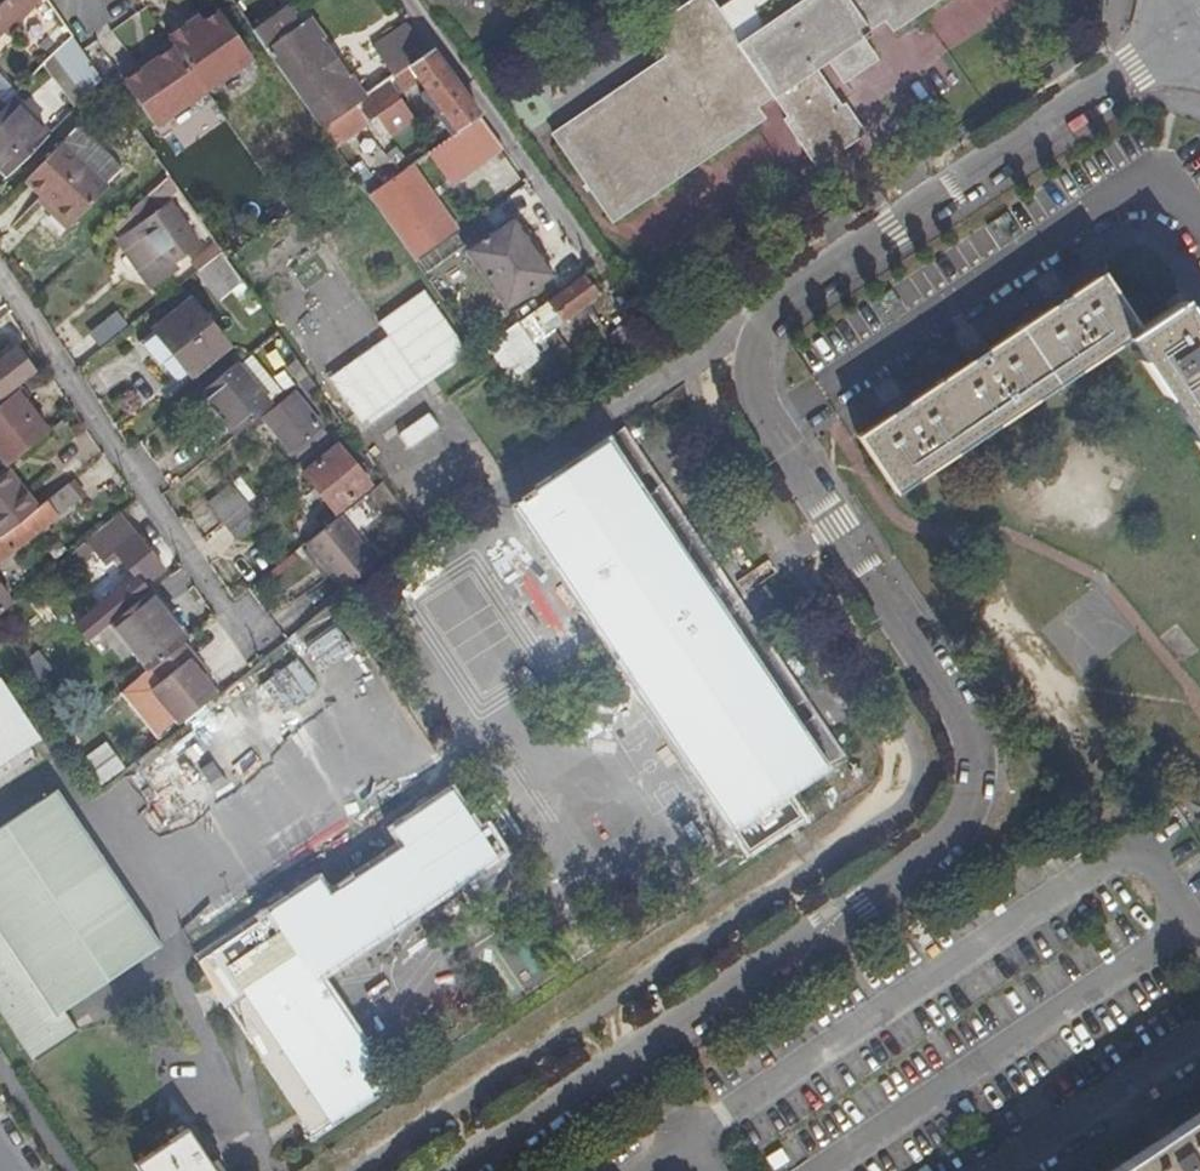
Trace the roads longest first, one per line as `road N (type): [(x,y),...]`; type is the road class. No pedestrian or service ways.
road 1 (residential): [(455,1170),(782,957),(955,821),(971,784),(965,726),(771,421)]
road 2 (residential): [(771,421),(755,394),(754,365),(764,327),(803,284),(894,232),(1137,67),(1199,40)]
road 3 (residential): [(1199,223),(1161,165),(771,421)]
road 4 (residential): [(1199,1033),(996,1170)]

